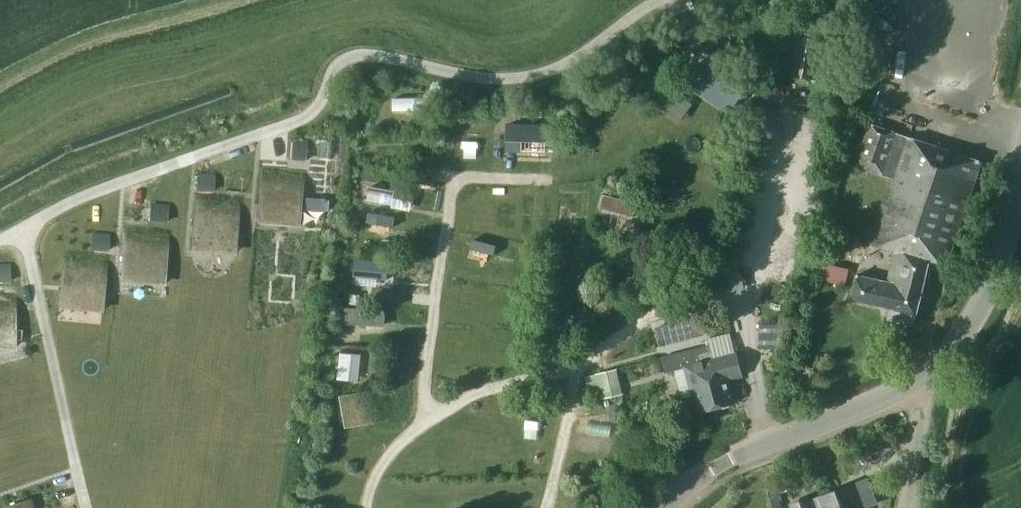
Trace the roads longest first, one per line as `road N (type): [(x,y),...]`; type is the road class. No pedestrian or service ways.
road 1 (secondary): [(665,507),(705,472),(899,390),(941,361),(984,298),(1020,171)]

